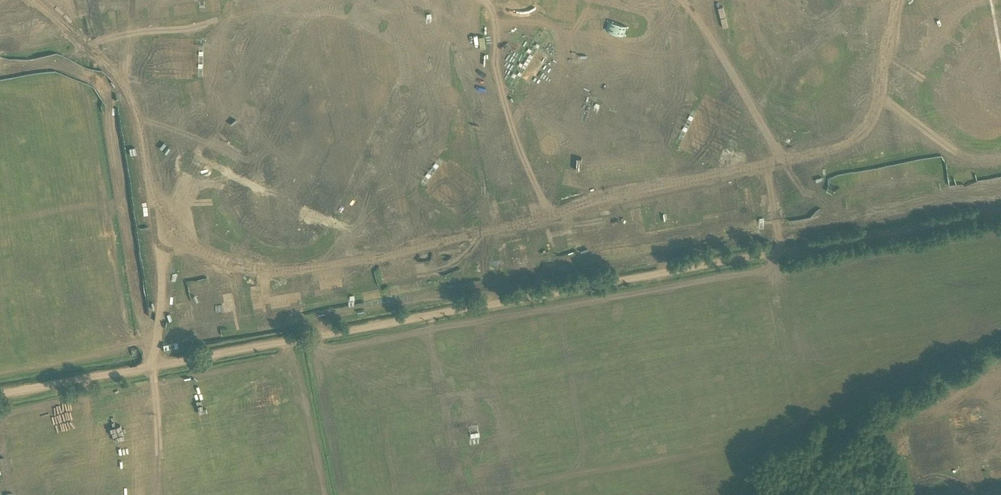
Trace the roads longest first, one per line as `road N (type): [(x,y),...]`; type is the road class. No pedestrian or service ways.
road 1 (track): [(0,394),(1000,210)]

